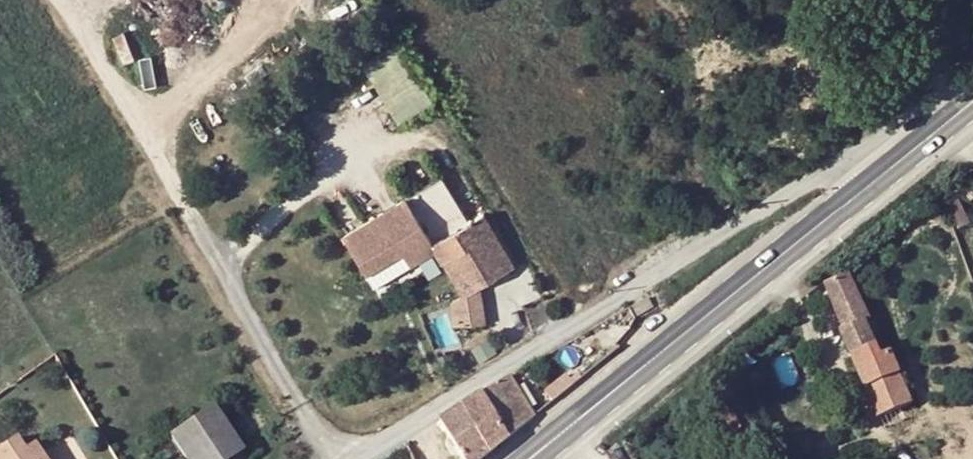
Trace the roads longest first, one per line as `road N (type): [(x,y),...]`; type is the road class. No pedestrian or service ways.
road 1 (residential): [(871,183),(850,169),(823,174),(358,458)]
road 2 (secondary): [(871,183),(566,430)]
road 3 (secondary): [(972,99),(871,183)]

